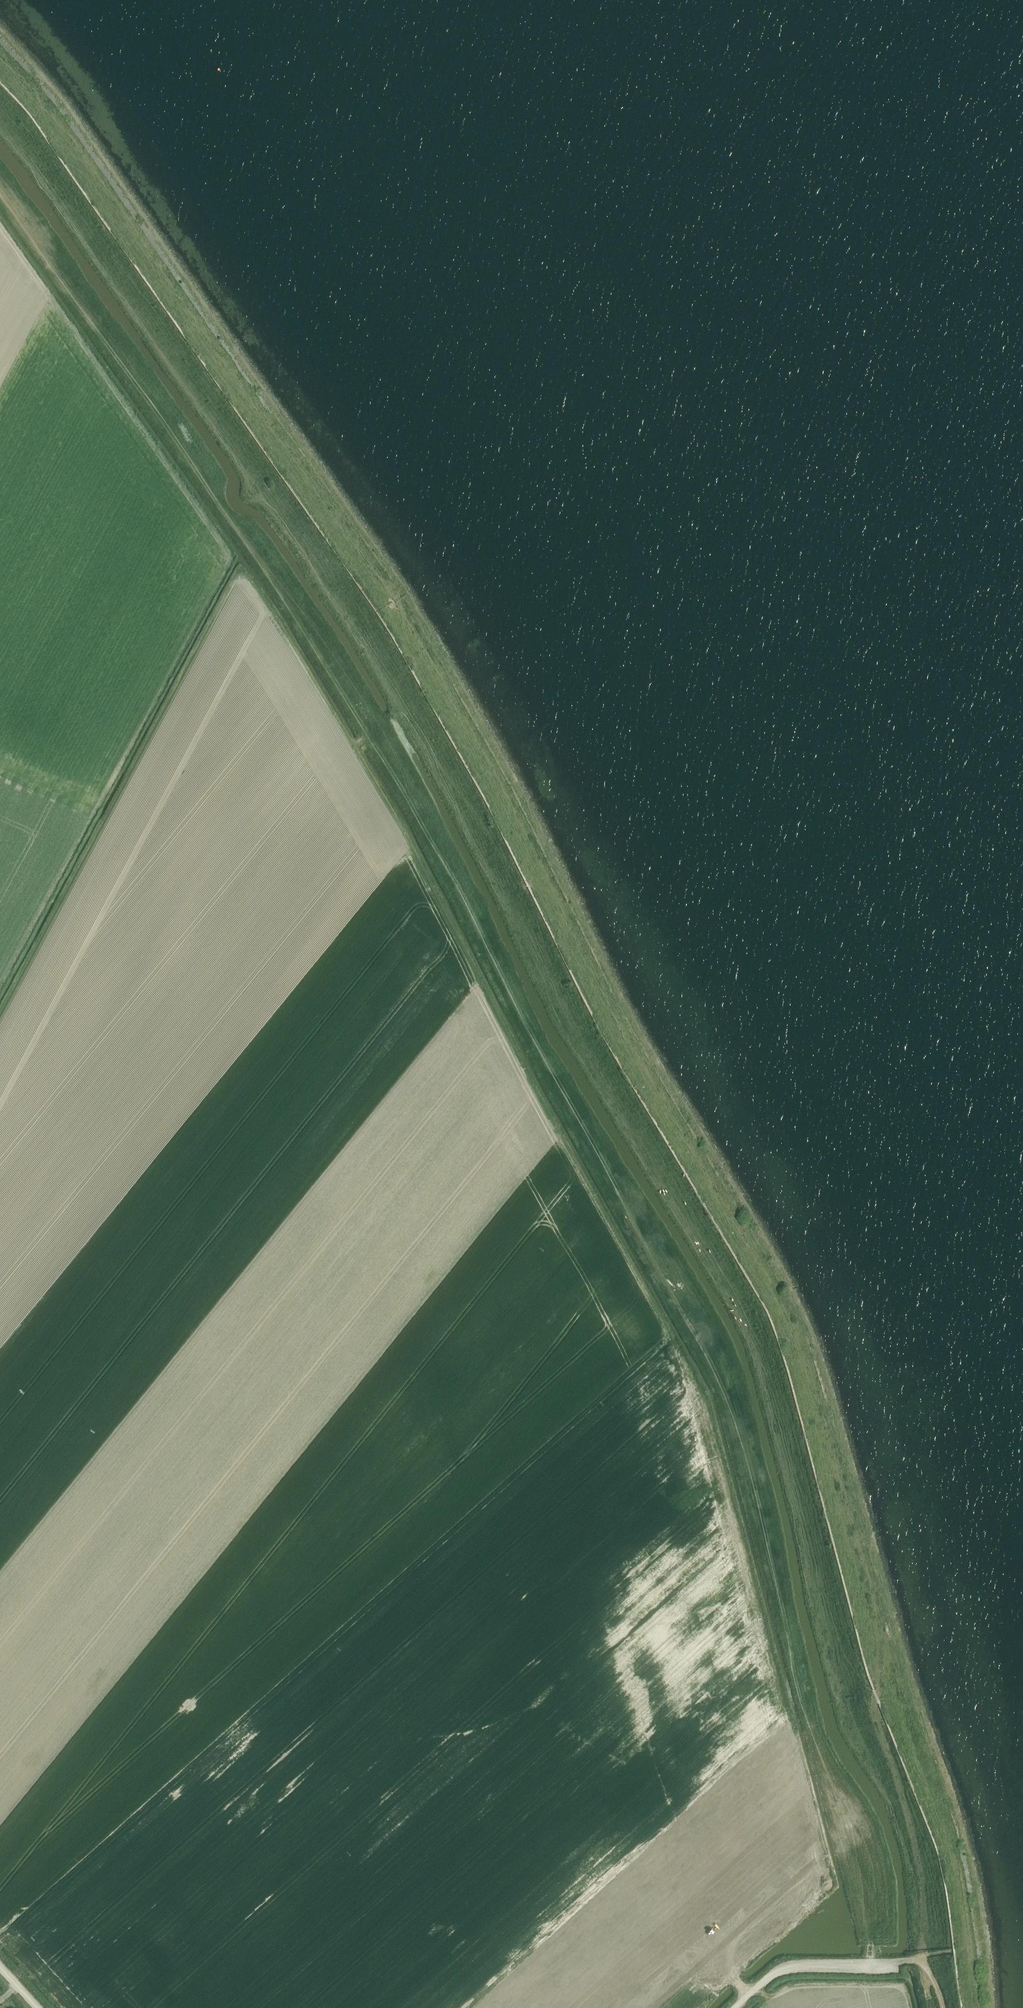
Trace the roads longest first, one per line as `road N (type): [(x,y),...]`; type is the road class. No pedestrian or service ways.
road 1 (track): [(813,1939),(889,1938),(891,1874),(849,1780),(816,1740),(730,1399),(682,1283),(544,1066),(462,882),(307,608),(244,542),(136,360),(0,176)]
road 2 (unclassified): [(730,2007),(765,1972),(788,1961),(903,1961),(935,1975),(950,2007)]

